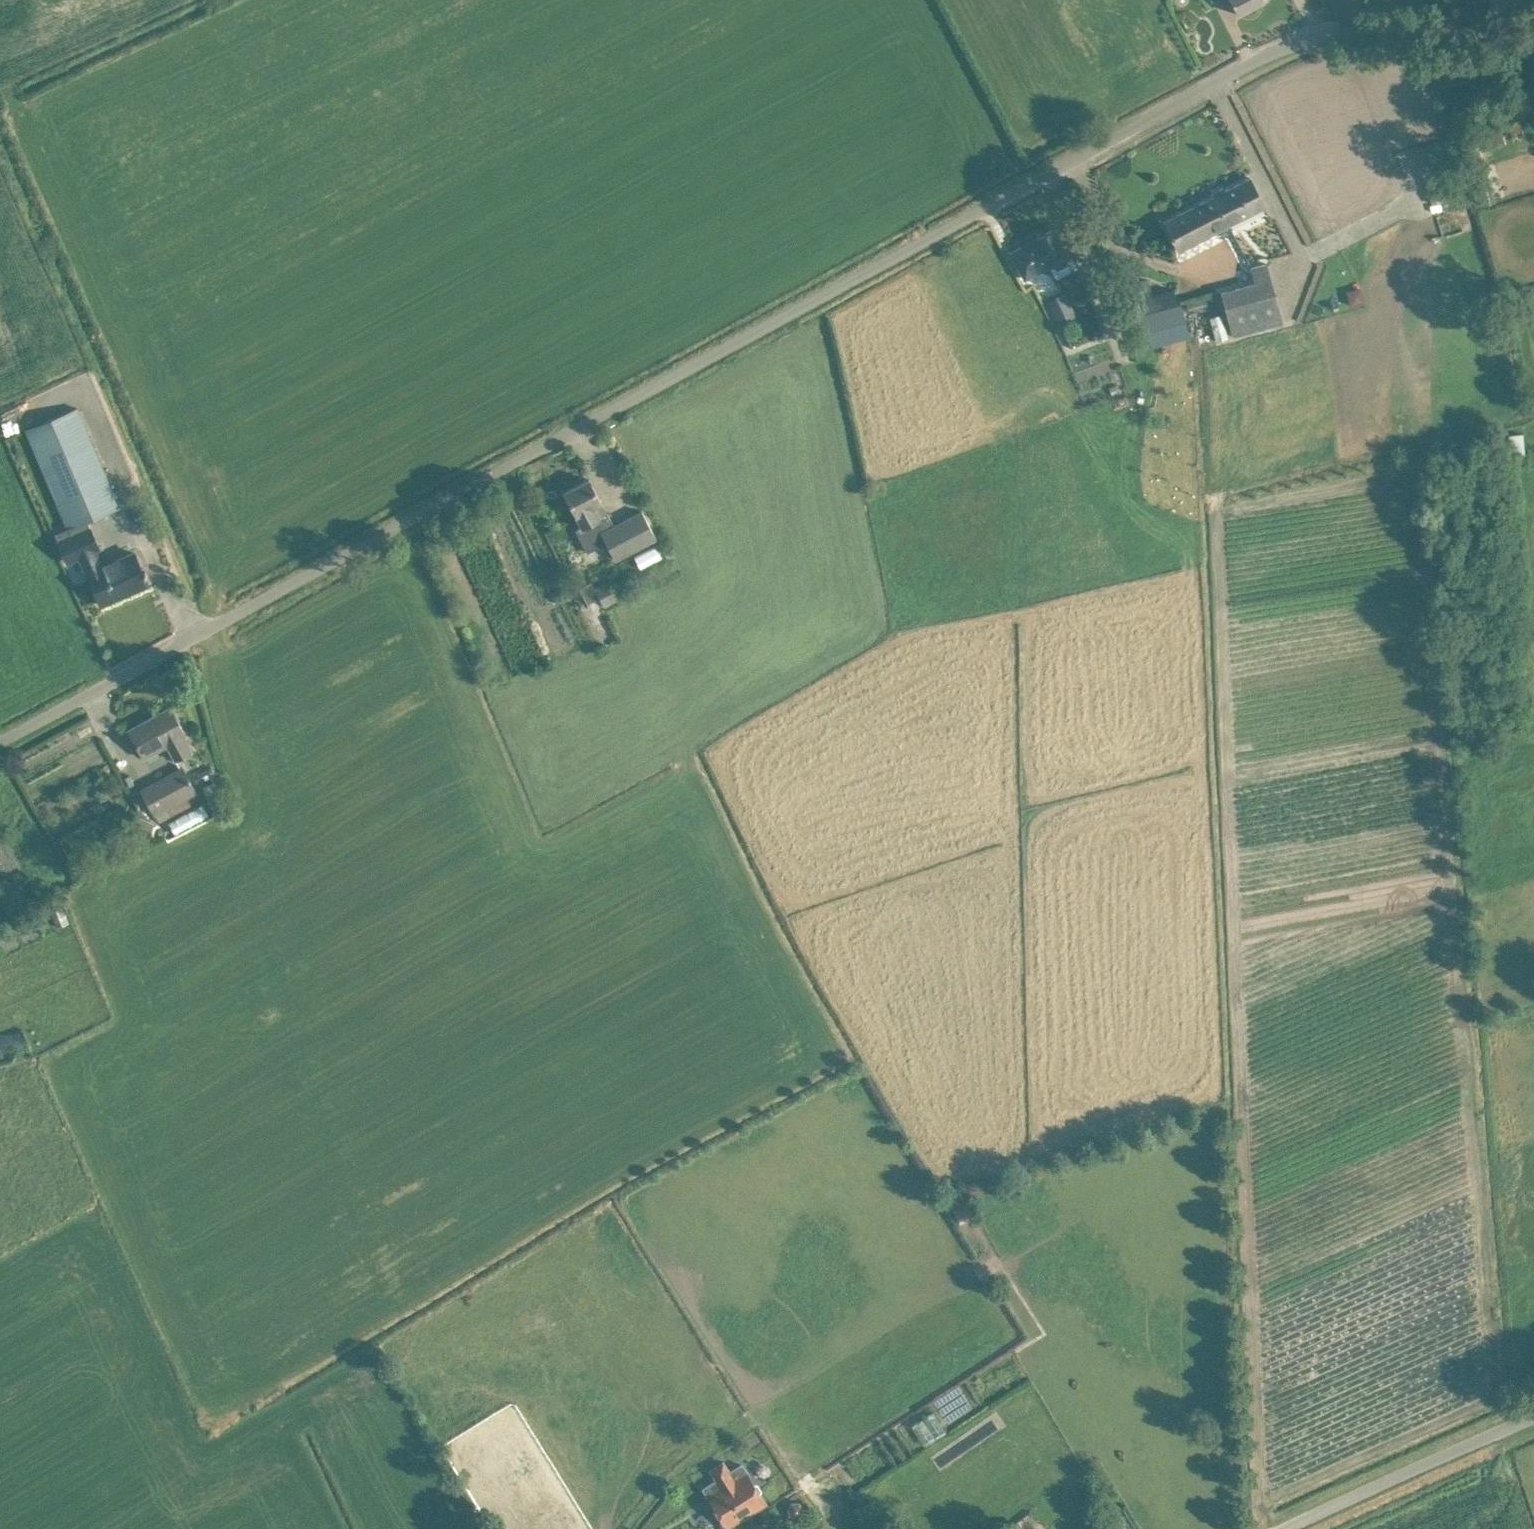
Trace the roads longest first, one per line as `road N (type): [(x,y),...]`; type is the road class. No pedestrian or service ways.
road 1 (unclassified): [(0,739),(1285,42),(1330,29),(1533,44)]
road 2 (unclassified): [(1297,1528),(1533,1419)]

